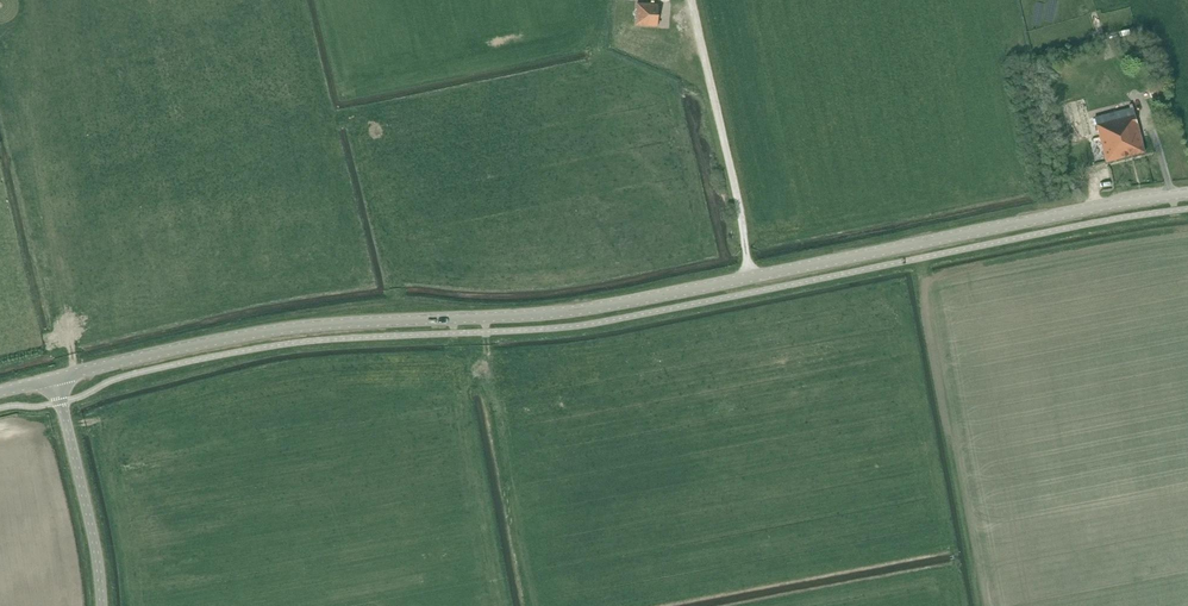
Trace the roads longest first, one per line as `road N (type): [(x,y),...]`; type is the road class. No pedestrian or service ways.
road 1 (tertiary): [(57,381),(297,327),(588,310),(1187,195)]
road 2 (track): [(753,277),(693,0)]
road 3 (unclassified): [(102,605),(94,531),(57,381)]

